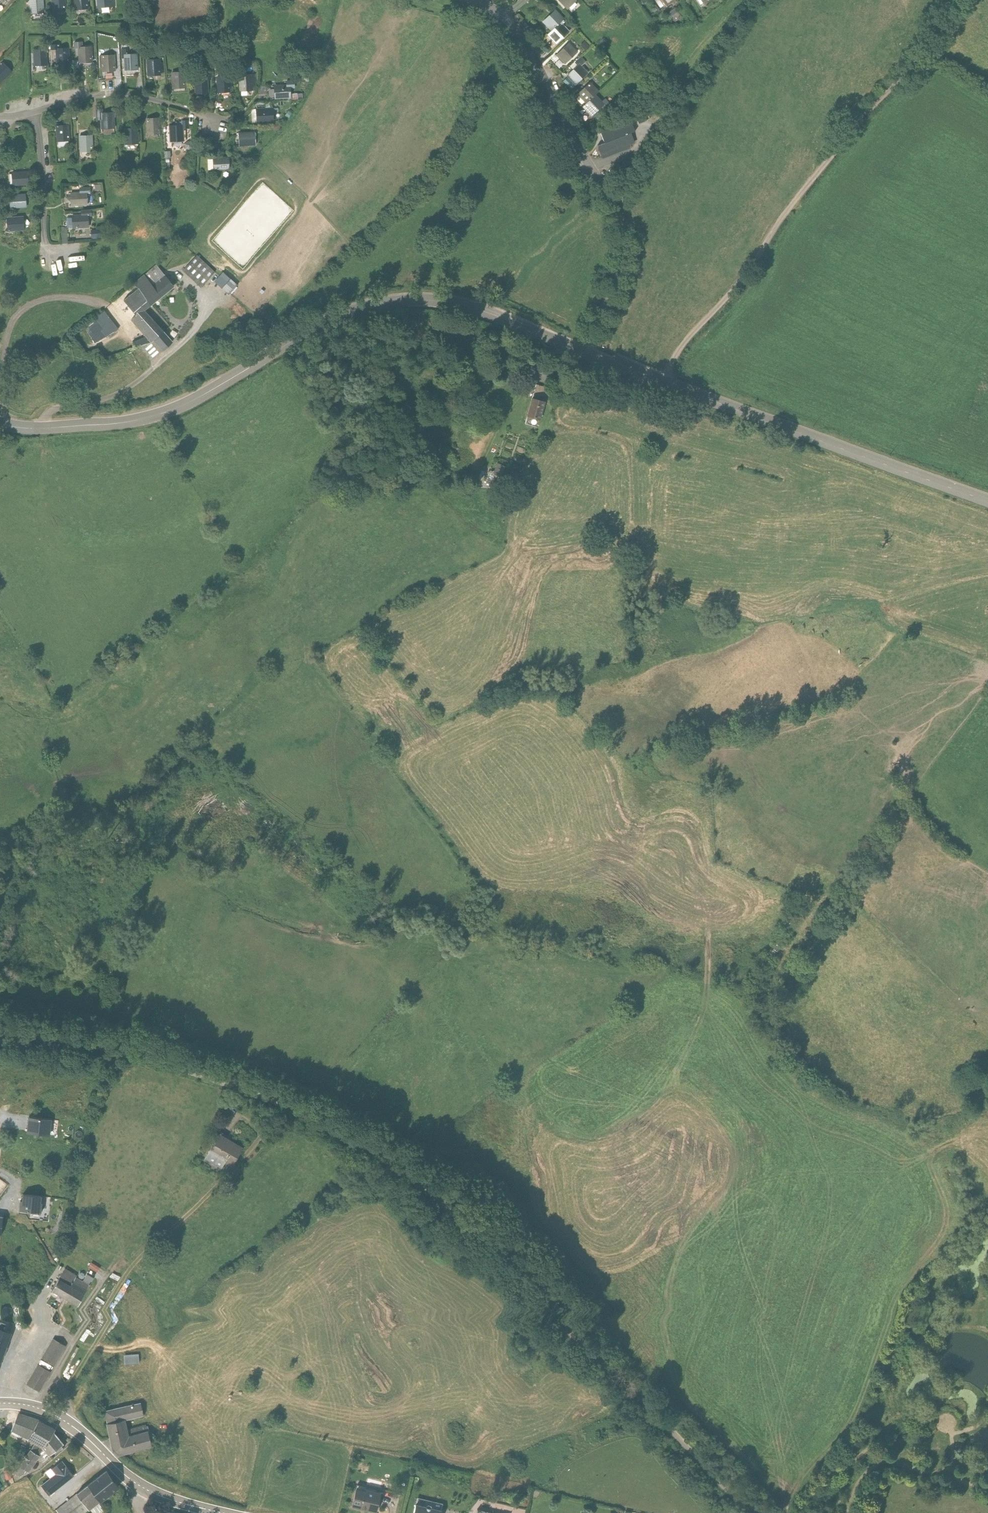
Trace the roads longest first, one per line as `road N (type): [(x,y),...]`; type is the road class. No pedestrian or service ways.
road 1 (tertiary): [(0,431),(65,436),(158,423),(382,312),(472,314),(589,358)]
road 2 (tertiary): [(589,358),(987,511)]
road 3 (residential): [(509,20),(627,235),(626,272),(589,358)]
road 4 (secondary): [(0,1403),(54,1414),(139,1486),(222,1512)]
road 5 (residential): [(37,118),(133,100),(218,130)]
road 6 (residential): [(37,118),(46,250),(51,265),(68,265)]
road 7 (track): [(897,1414),(892,1390),(905,1335),(987,1330)]
road 8 (track): [(920,1418),(897,1414),(880,1444),(885,1461),(857,1488),(848,1512)]

